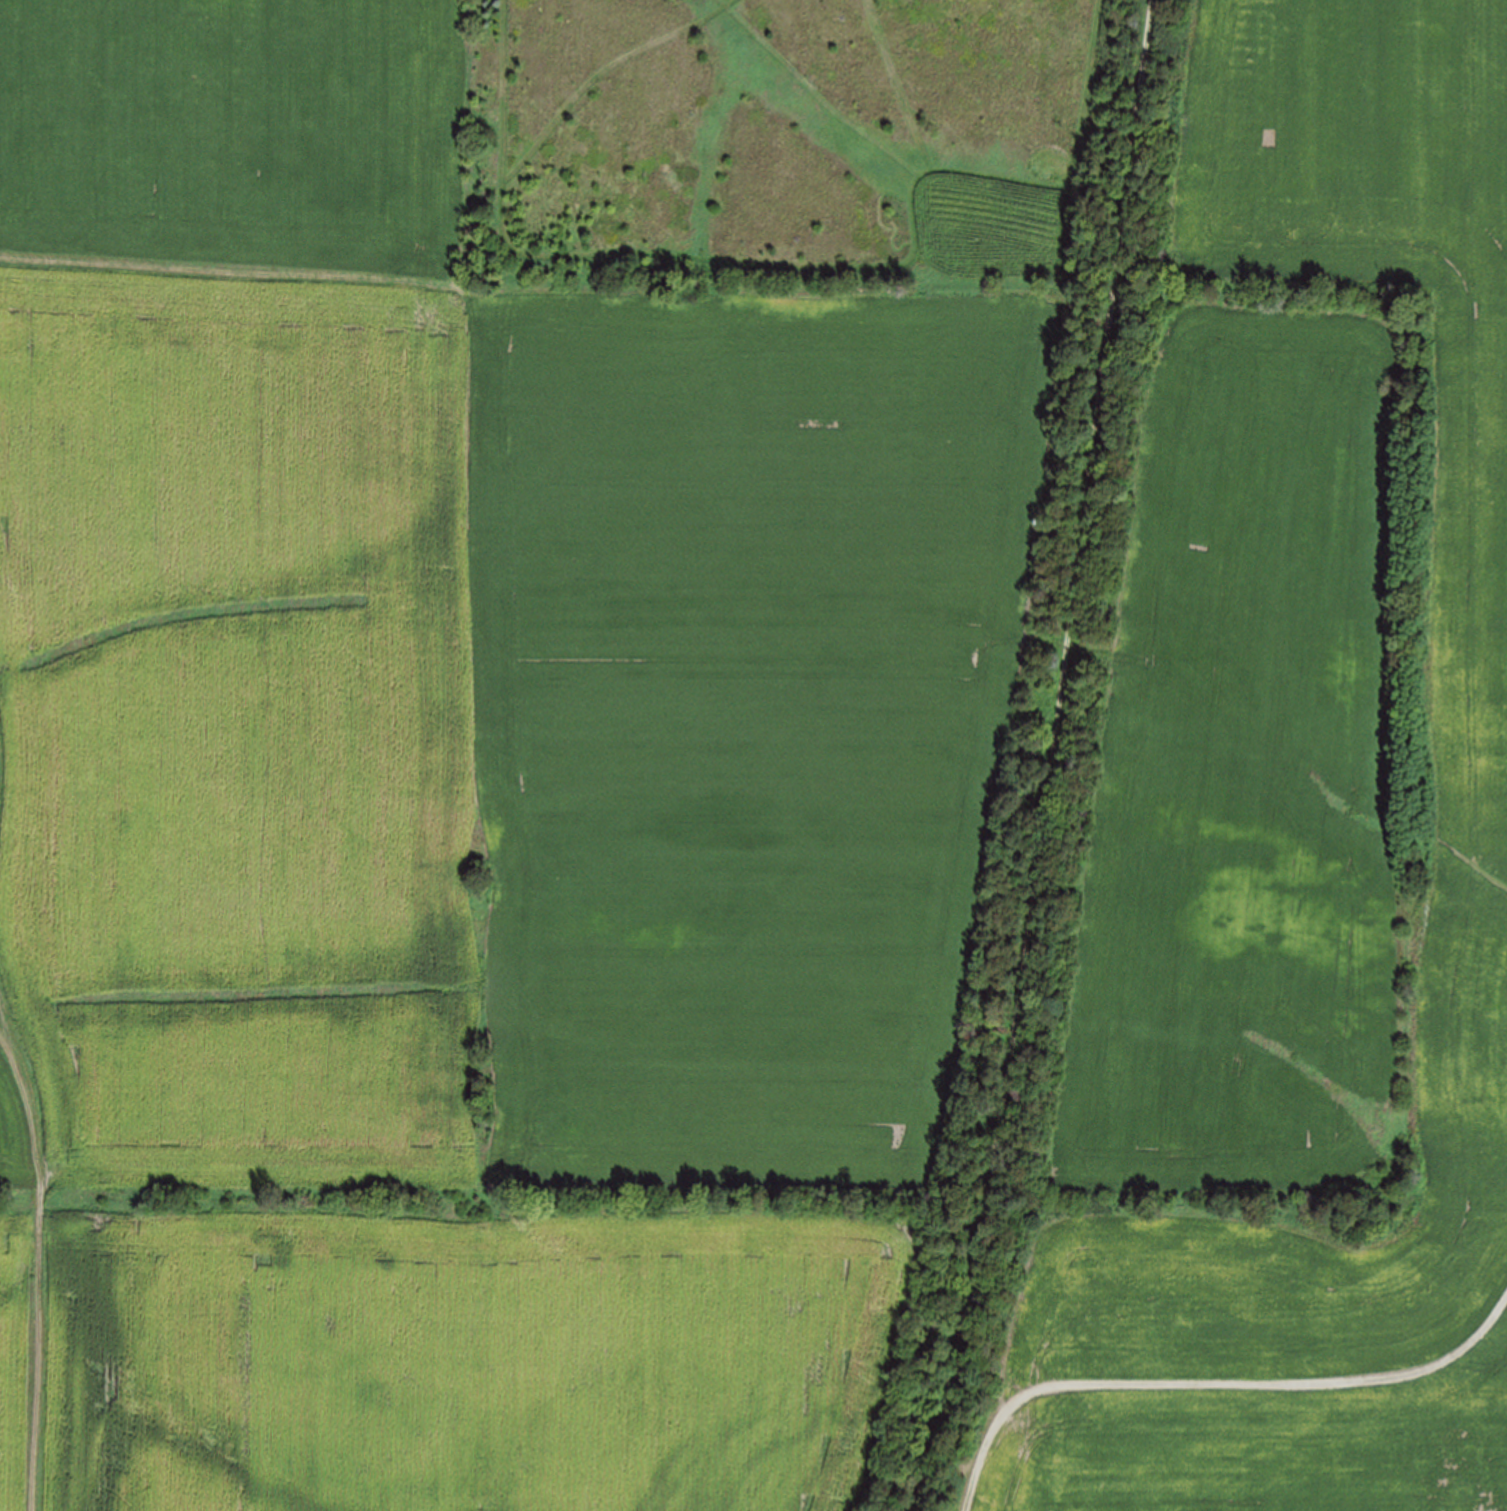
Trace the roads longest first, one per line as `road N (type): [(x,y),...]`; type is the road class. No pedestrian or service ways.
road 1 (track): [(0,990),(43,1105),(41,1510)]
road 2 (track): [(0,258),(430,281),(459,294)]

